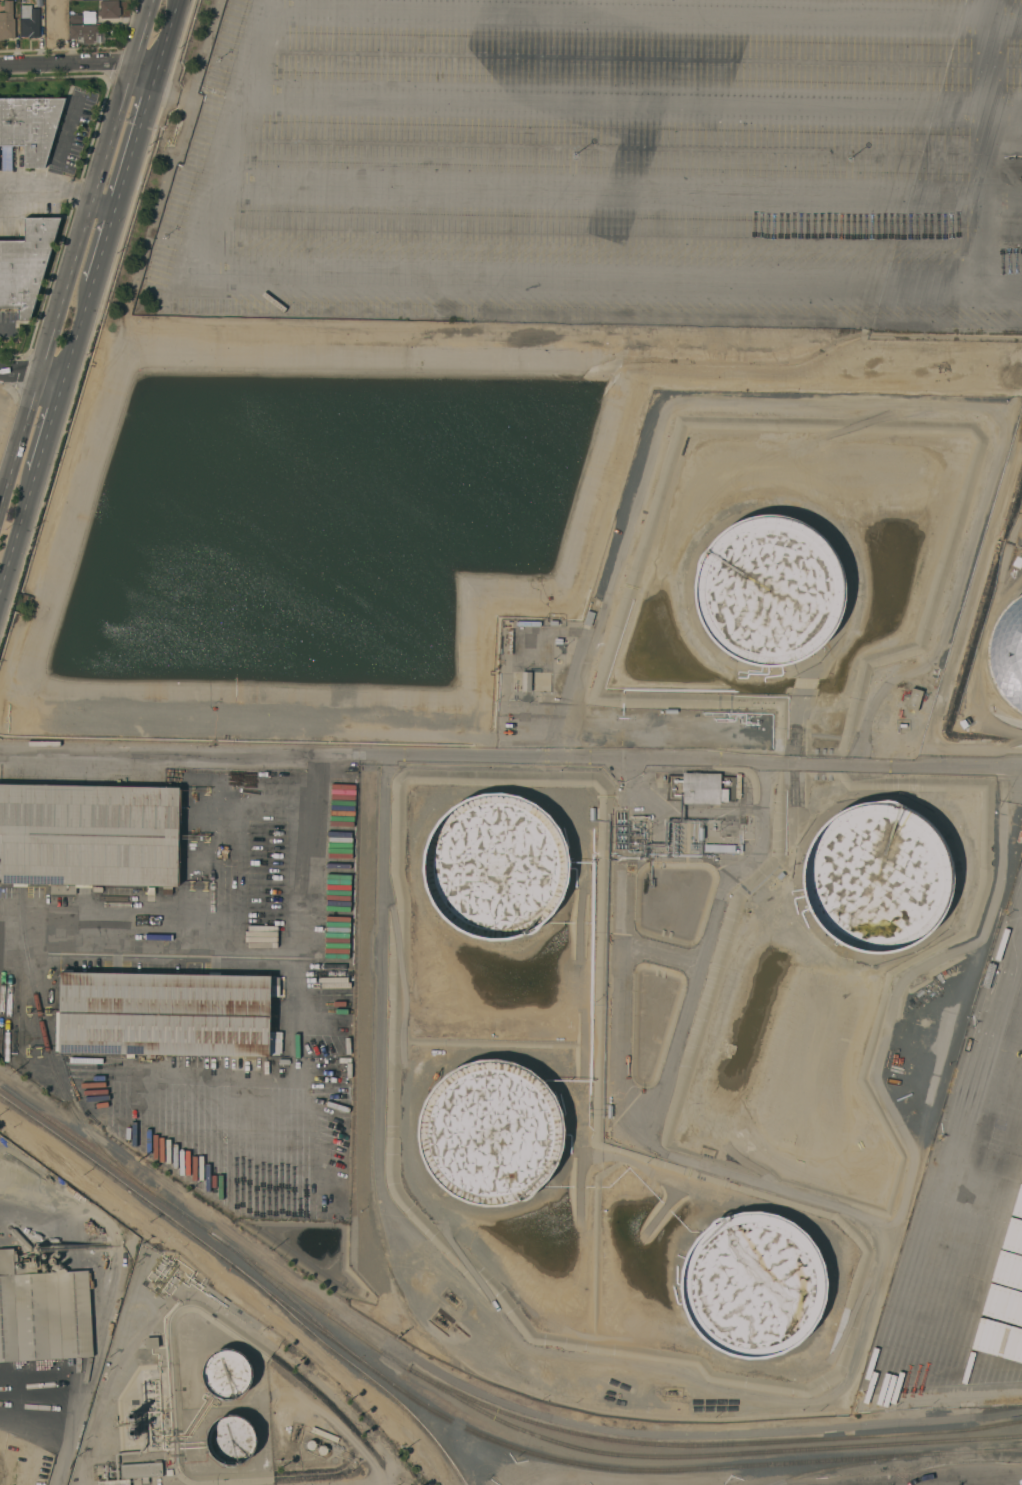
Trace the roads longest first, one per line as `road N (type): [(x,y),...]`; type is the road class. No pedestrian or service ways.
road 1 (secondary): [(152,0),(0,506)]
road 2 (residential): [(0,69),(143,65),(157,74)]
road 3 (secondary): [(113,214),(157,74)]

